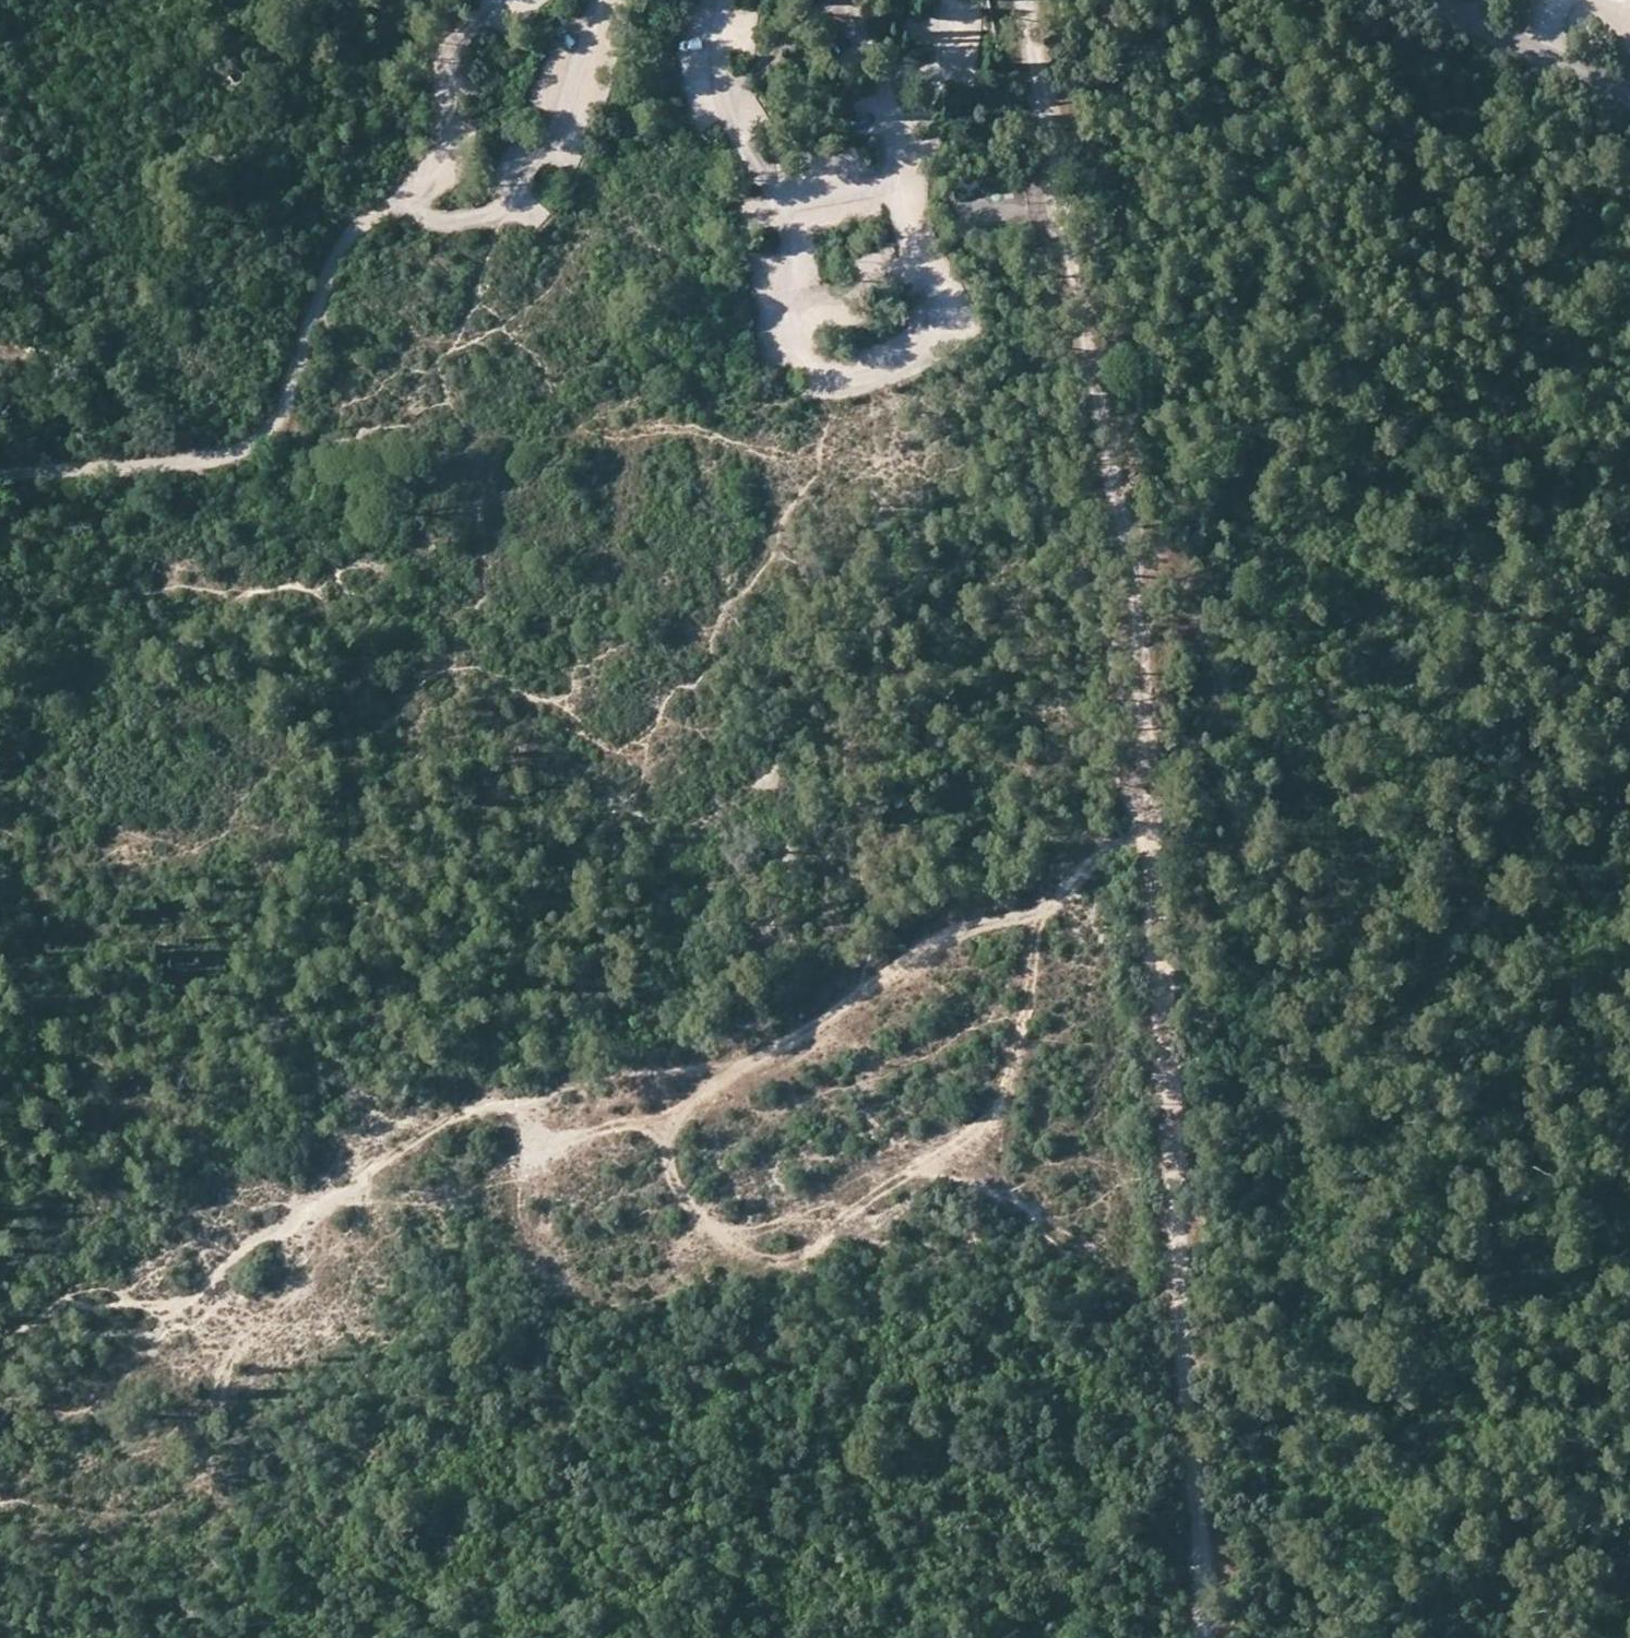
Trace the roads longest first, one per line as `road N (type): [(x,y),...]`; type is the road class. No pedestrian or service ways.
road 1 (track): [(1204,1637),(1144,662),(1025,0)]
road 2 (track): [(0,1355),(64,1295),(96,1288),(139,1305),(195,1297),(261,1233),(352,1187),(376,1161),(481,1103),(529,1107),(580,1079),(758,1054),(982,925),(1071,898),(1105,848),(1155,832)]
road 3 (track): [(411,203),(346,241),(272,435),(225,459),(0,476)]
road 4 (tertiary): [(1418,0),(1629,99)]

